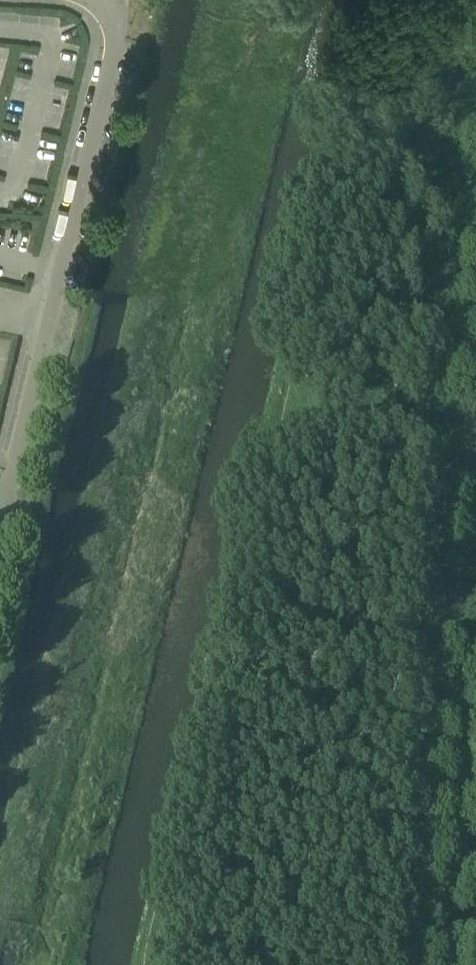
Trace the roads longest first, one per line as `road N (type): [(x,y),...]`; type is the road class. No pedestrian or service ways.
road 1 (unclassified): [(0,520),(115,38),(102,0)]

